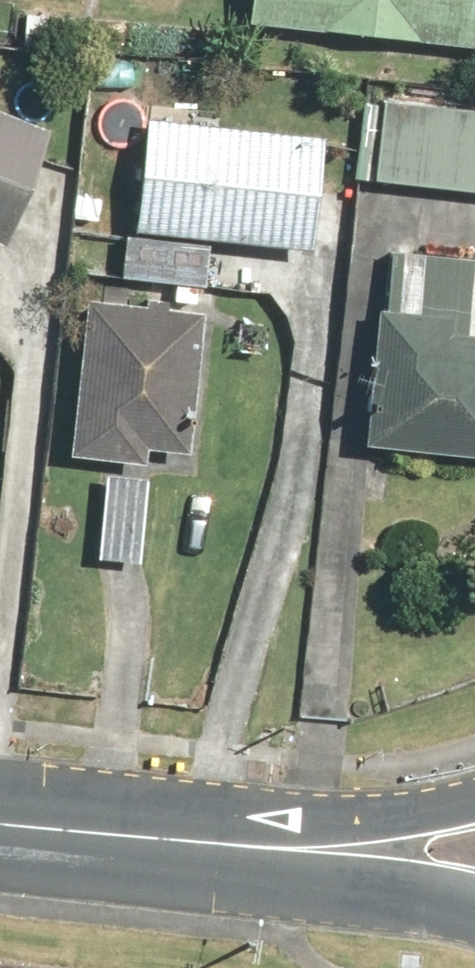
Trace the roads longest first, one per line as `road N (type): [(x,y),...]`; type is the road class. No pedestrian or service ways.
road 1 (secondary): [(244,846),(0,823)]
road 2 (secondary): [(474,910),(244,846)]
road 3 (secondary): [(244,846),(474,804)]

